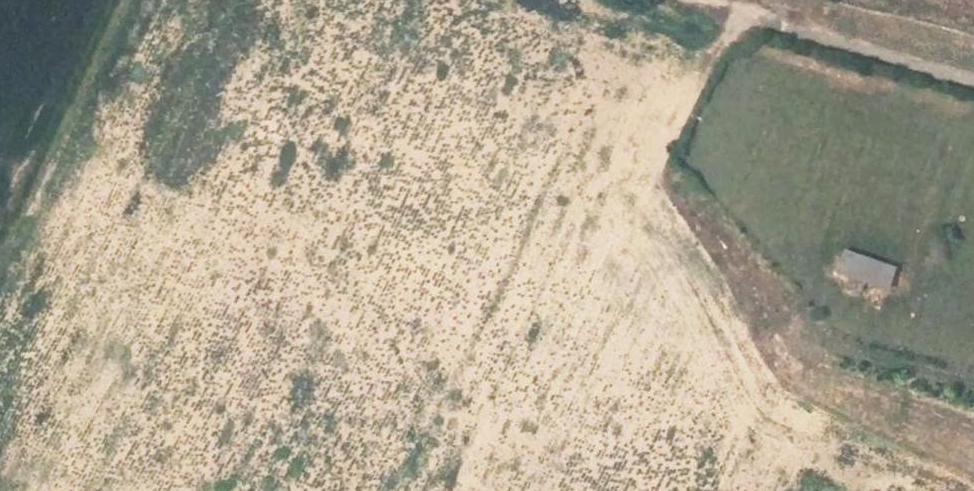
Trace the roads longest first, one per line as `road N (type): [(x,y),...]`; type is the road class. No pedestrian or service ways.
road 1 (unclassified): [(973,82),(695,0)]

